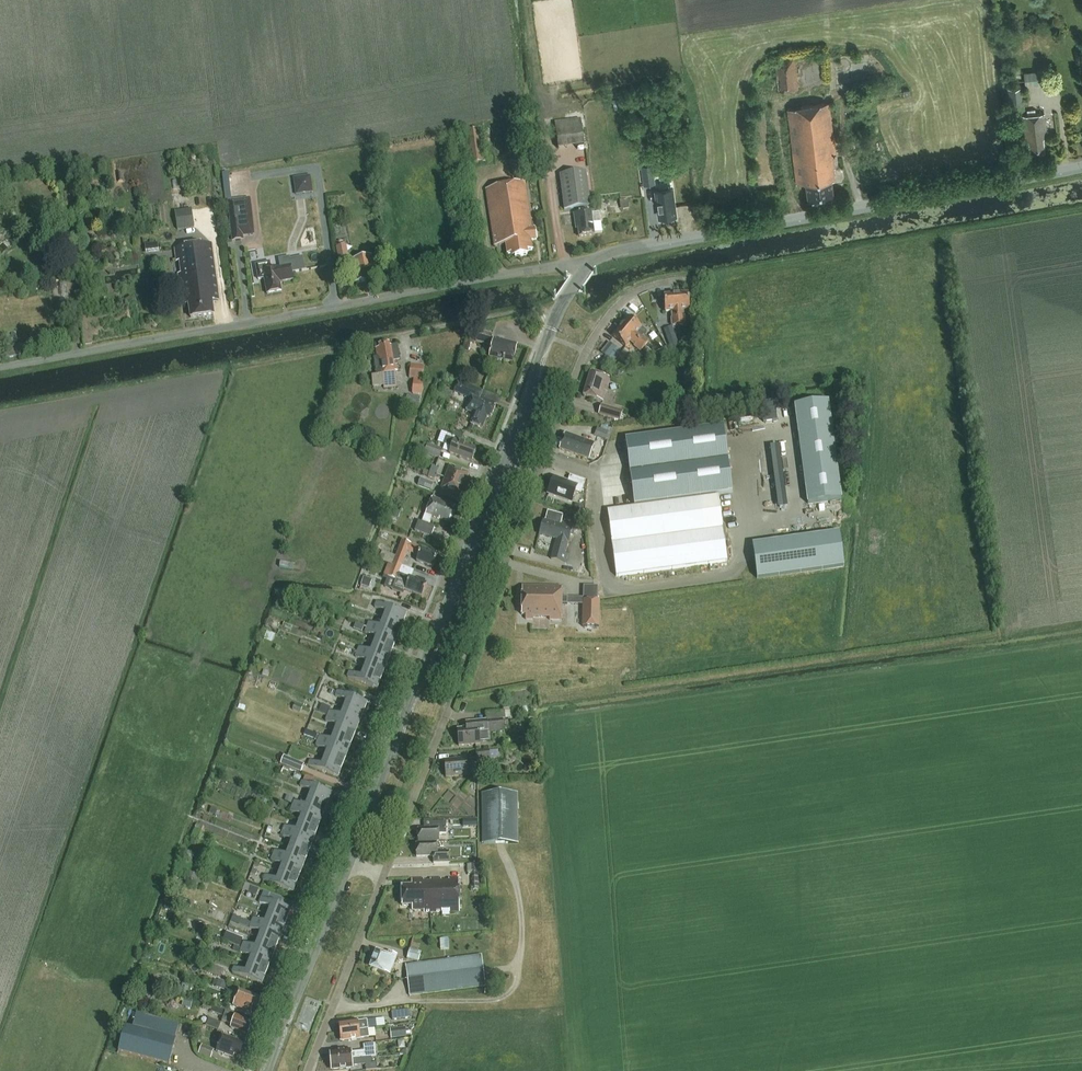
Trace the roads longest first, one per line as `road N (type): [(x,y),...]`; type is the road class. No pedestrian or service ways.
road 1 (unclassified): [(0,368),(591,260)]
road 2 (tertiary): [(591,260),(1081,168)]
road 3 (tertiary): [(347,861),(506,455)]
road 4 (unclassified): [(385,875),(540,470)]
road 5 (unclassified): [(540,470),(599,328),(641,290),(702,279)]
road 6 (tertiary): [(265,1070),(347,861)]
road 7 (tertiary): [(506,455),(561,304),(591,260)]
road 8 (unclassified): [(309,1070),(385,875)]
road 9 (track): [(561,304),(413,332),(405,386)]

